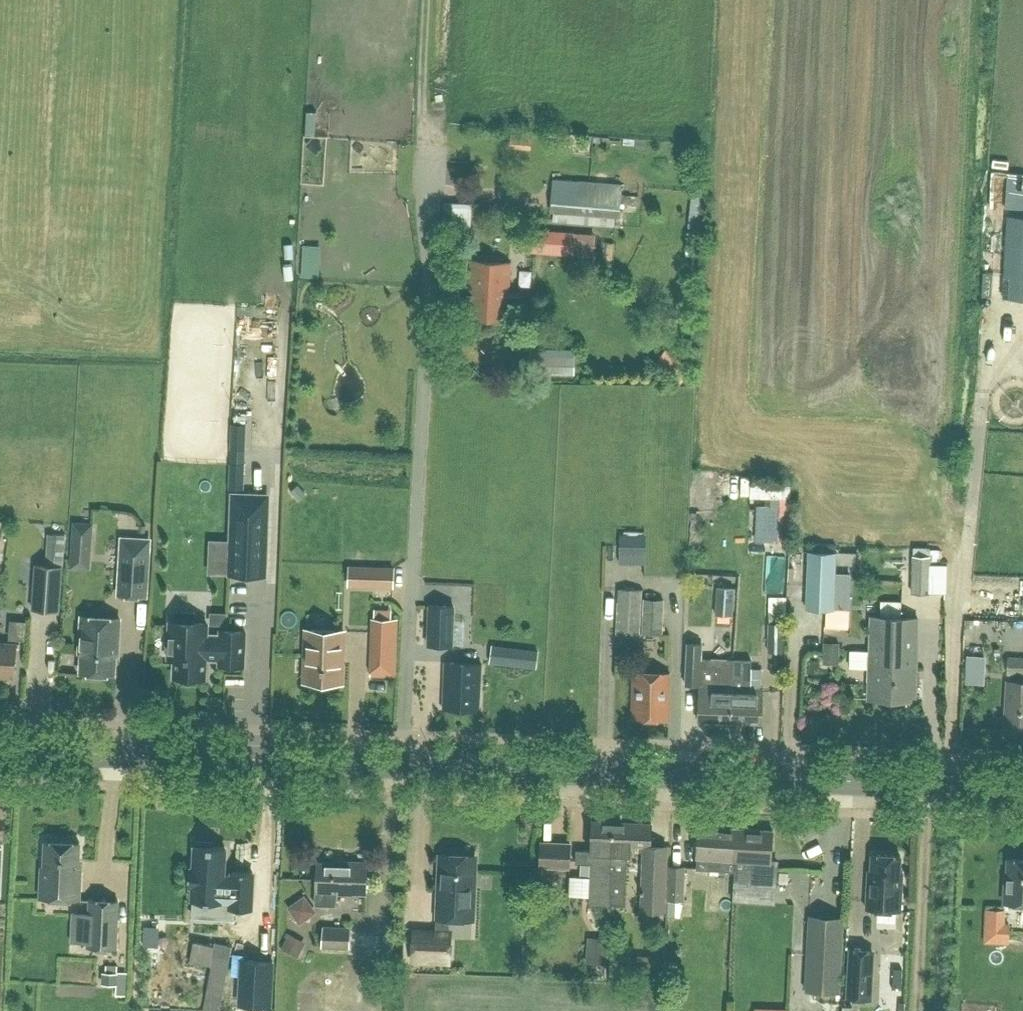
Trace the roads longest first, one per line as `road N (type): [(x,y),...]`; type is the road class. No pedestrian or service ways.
road 1 (residential): [(407,766),(428,288),(422,120)]
road 2 (tertiary): [(1022,788),(407,766)]
road 3 (tertiary): [(407,766),(0,752)]

